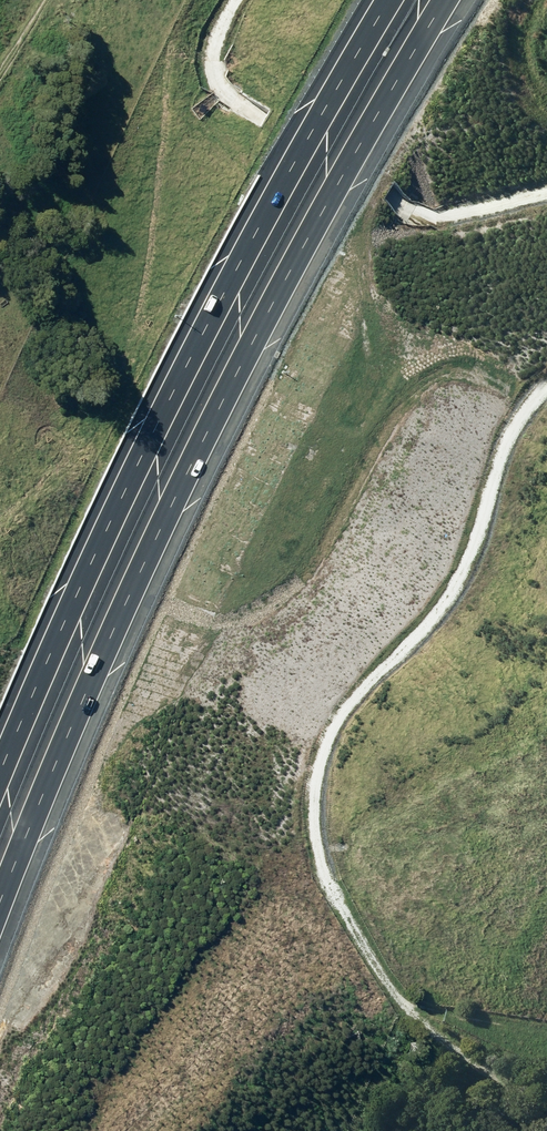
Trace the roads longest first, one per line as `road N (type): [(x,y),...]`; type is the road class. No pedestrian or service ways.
road 1 (motorway): [(449,0),(263,324),(150,550),(0,911)]
road 2 (motorway): [(0,781),(150,445),(251,243),(392,0)]
road 3 (track): [(546,392),(506,460),(473,569),(446,610),(349,712),(321,779),(322,830),(339,889),(422,1028),(484,1054),(546,1055)]
road 4 (track): [(236,0),(210,59),(218,89),(239,103),(446,217),(546,194)]

